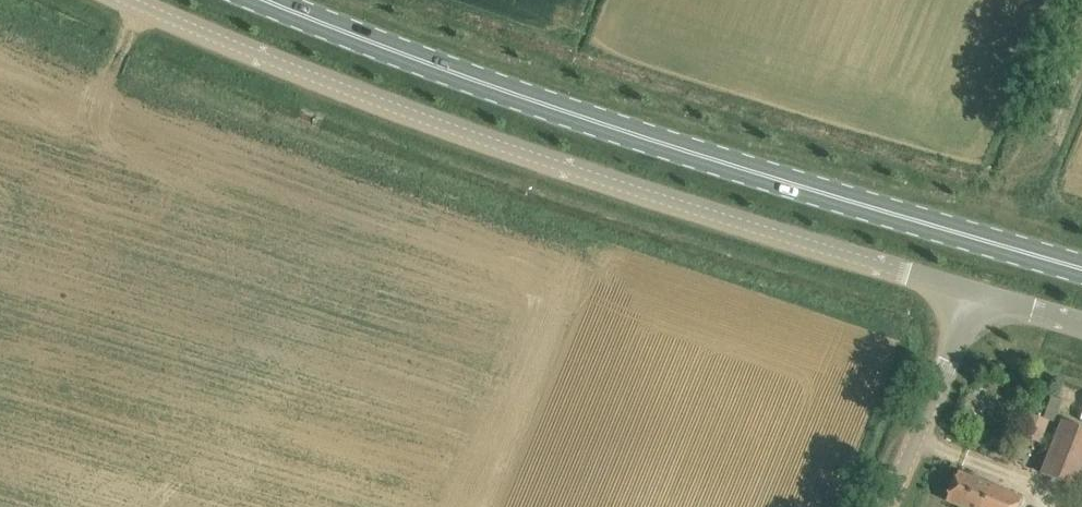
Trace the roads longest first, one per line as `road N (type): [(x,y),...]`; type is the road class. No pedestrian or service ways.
road 1 (tertiary): [(130,0),(364,90),(975,293)]
road 2 (primary): [(1081,268),(688,149),(269,0)]
road 3 (unclassified): [(884,506),(975,293)]
road 4 (unclassified): [(1031,138),(1081,14)]

